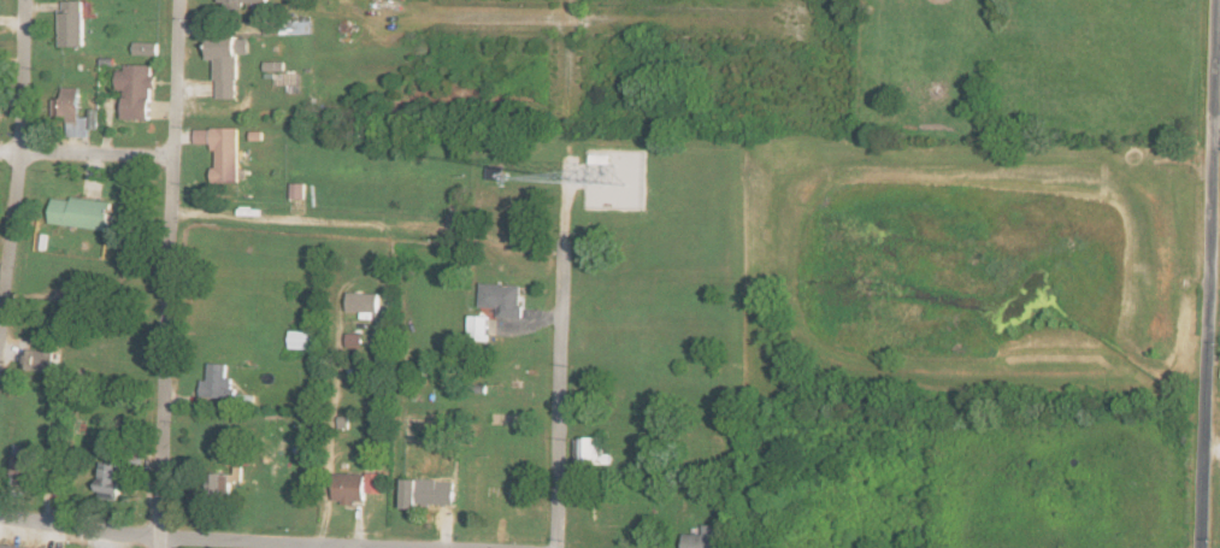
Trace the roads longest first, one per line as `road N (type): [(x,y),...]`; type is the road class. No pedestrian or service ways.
road 1 (residential): [(160,547),(177,0)]
road 2 (residential): [(1200,547),(1216,0)]
road 3 (residential): [(557,547),(565,0)]
road 4 (residential): [(800,29),(383,17)]
road 5 (residential): [(379,547),(160,537),(0,519)]
road 6 (residential): [(0,324),(30,0)]
road 7 (residential): [(170,146),(0,143)]

